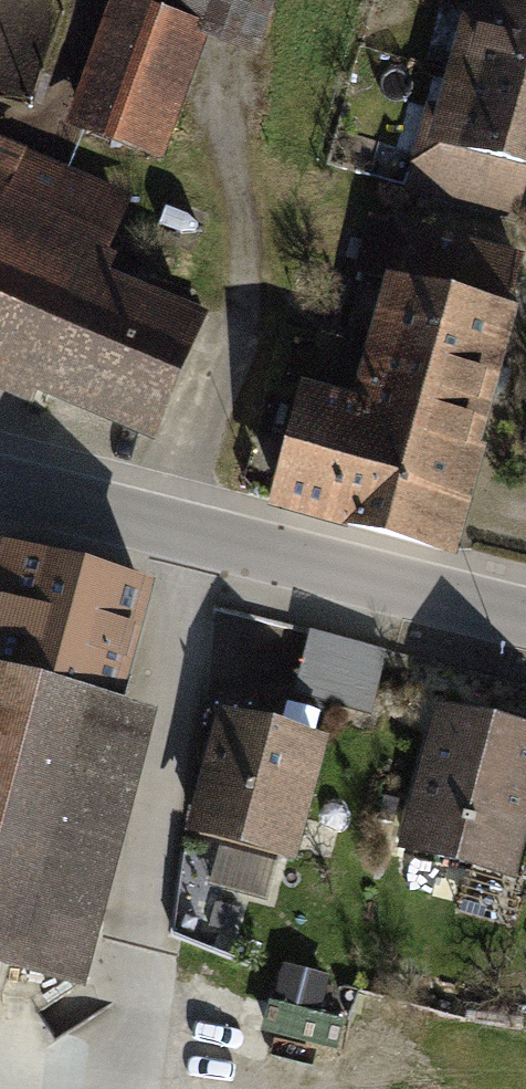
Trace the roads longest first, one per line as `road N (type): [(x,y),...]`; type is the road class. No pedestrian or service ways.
road 1 (residential): [(525,621),(0,487)]

